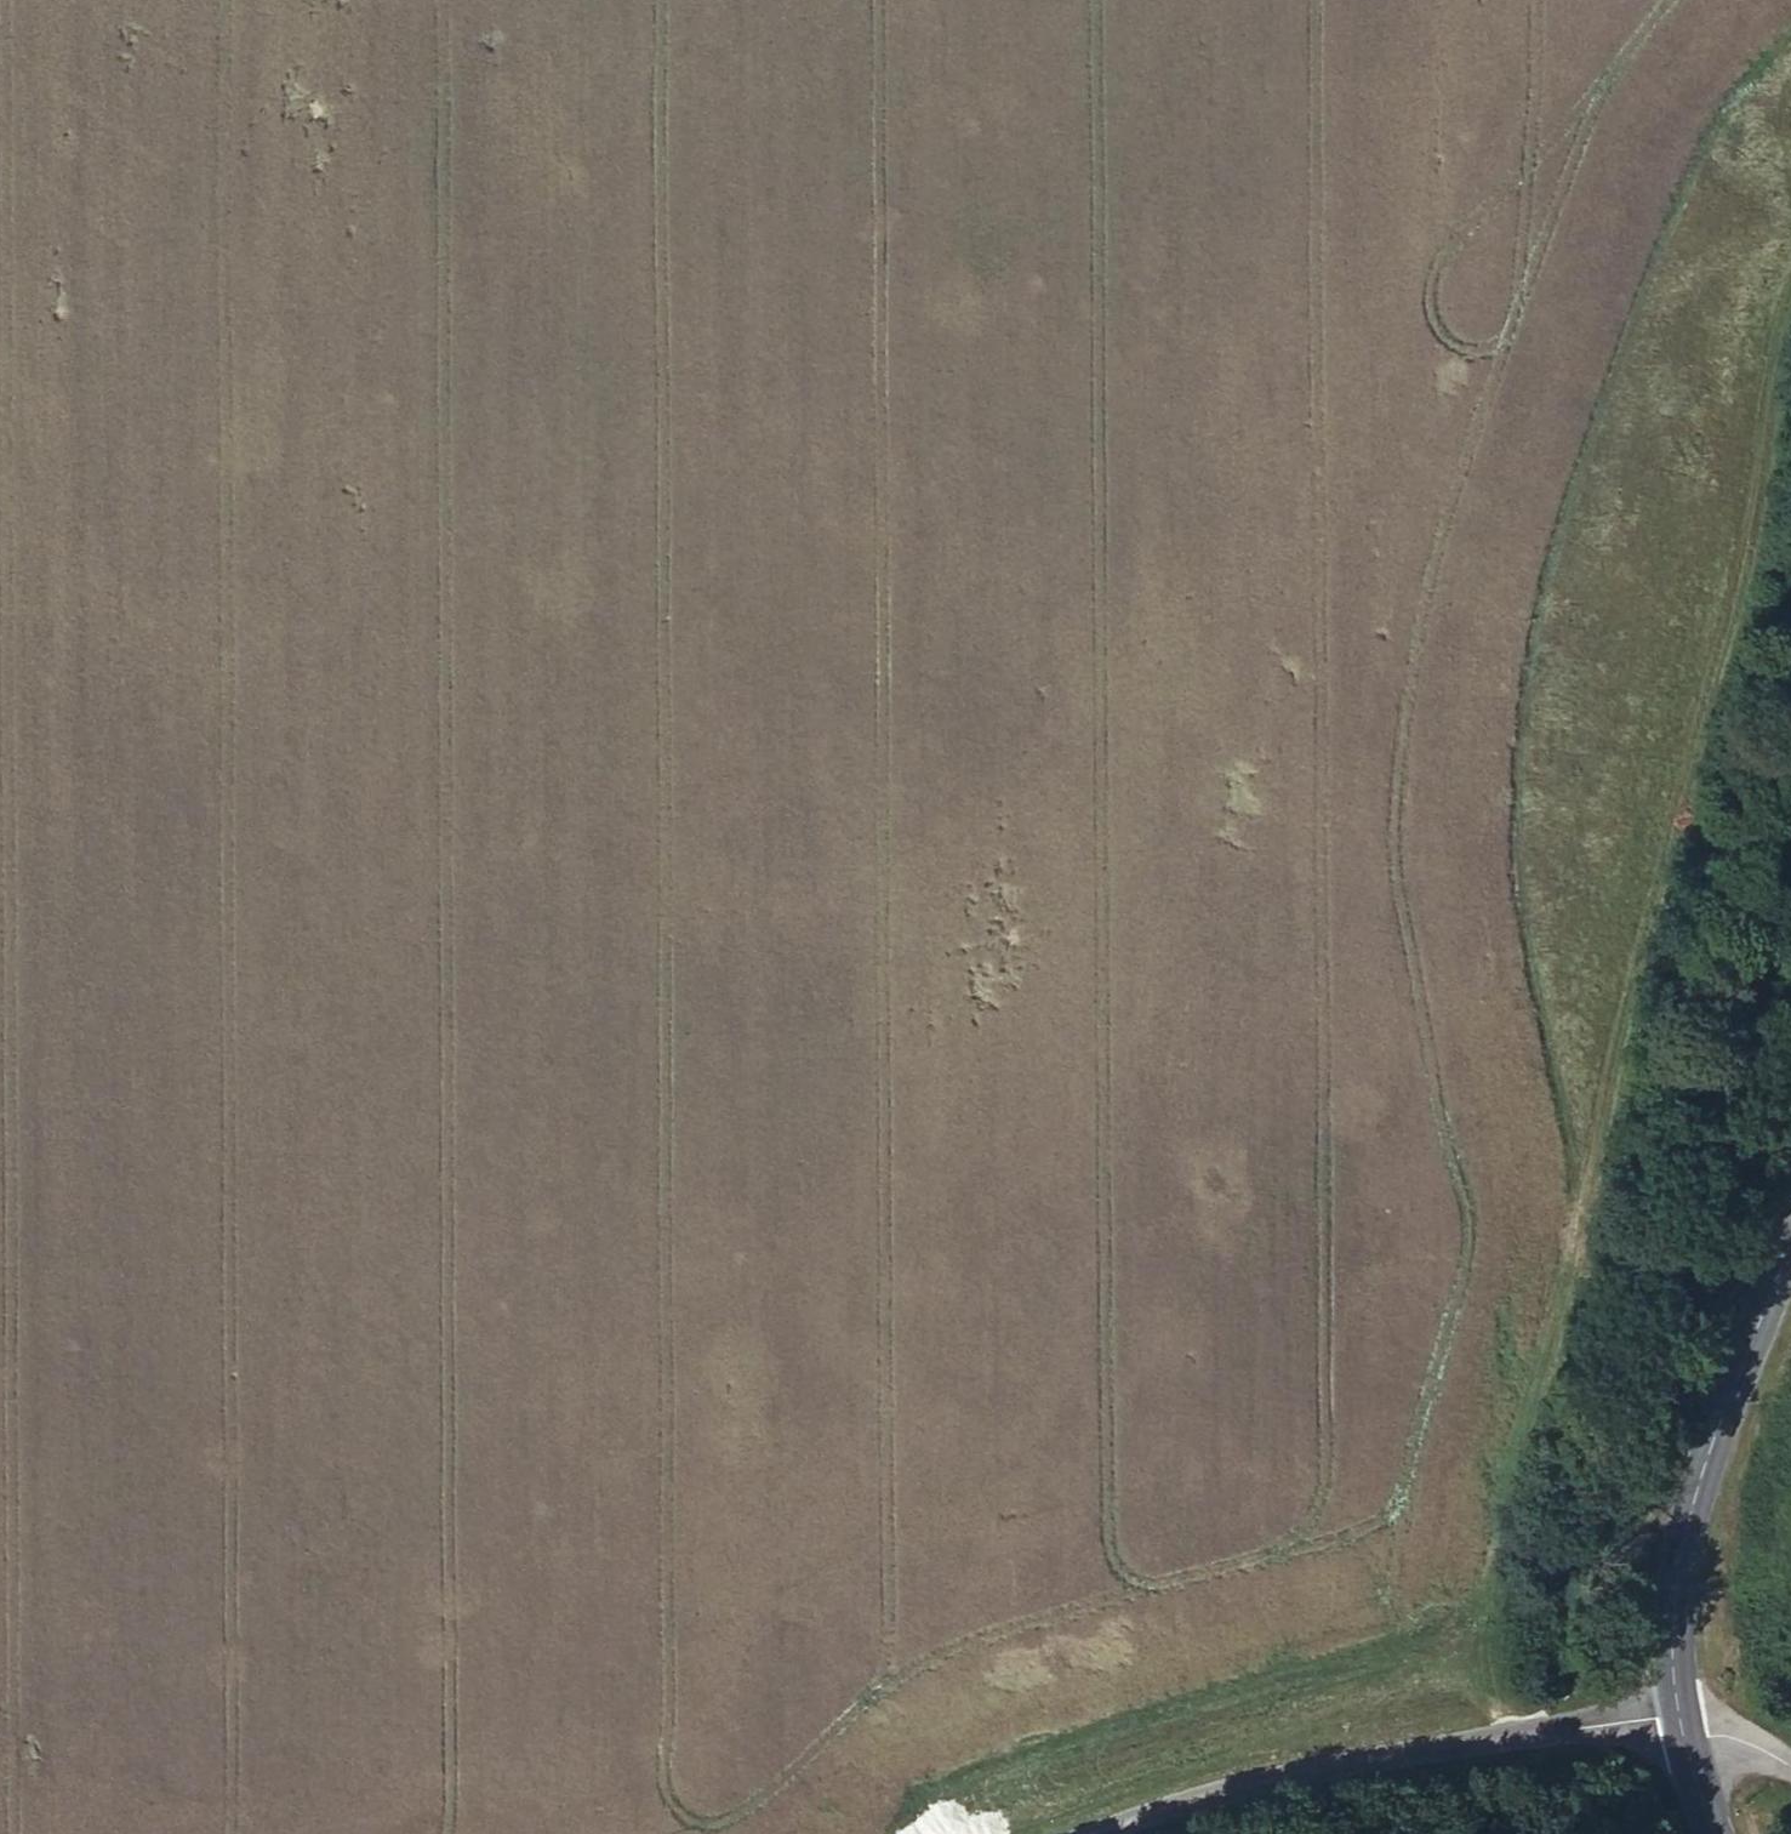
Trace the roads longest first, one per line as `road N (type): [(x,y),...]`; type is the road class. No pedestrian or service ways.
road 1 (tertiary): [(1118,1833),(1232,1789),(1508,1737),(1677,1726)]
road 2 (secondary): [(1677,1726),(1670,1642),(1678,1579),(1701,1491),(1790,1246)]
road 3 (tertiary): [(1790,1770),(1757,1748),(1677,1726)]

